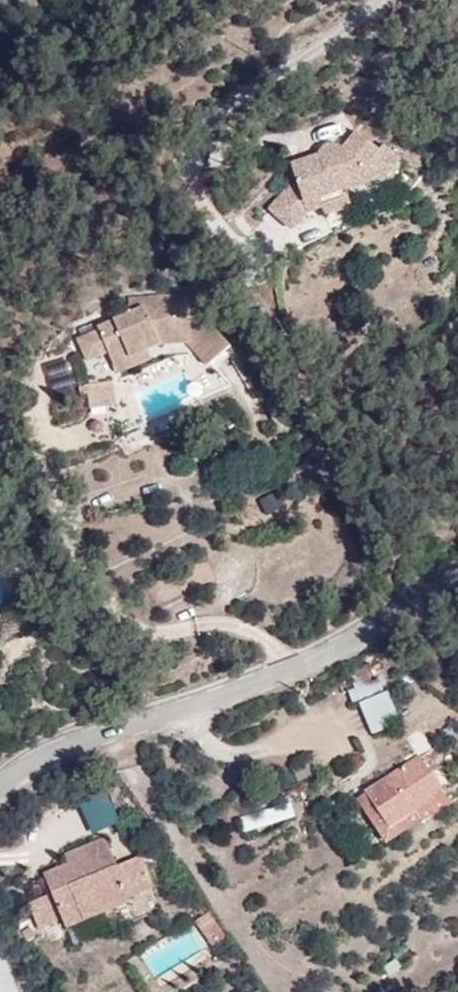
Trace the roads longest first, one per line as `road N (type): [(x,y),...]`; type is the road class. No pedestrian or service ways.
road 1 (residential): [(457,572),(290,669),(26,758),(0,780)]

